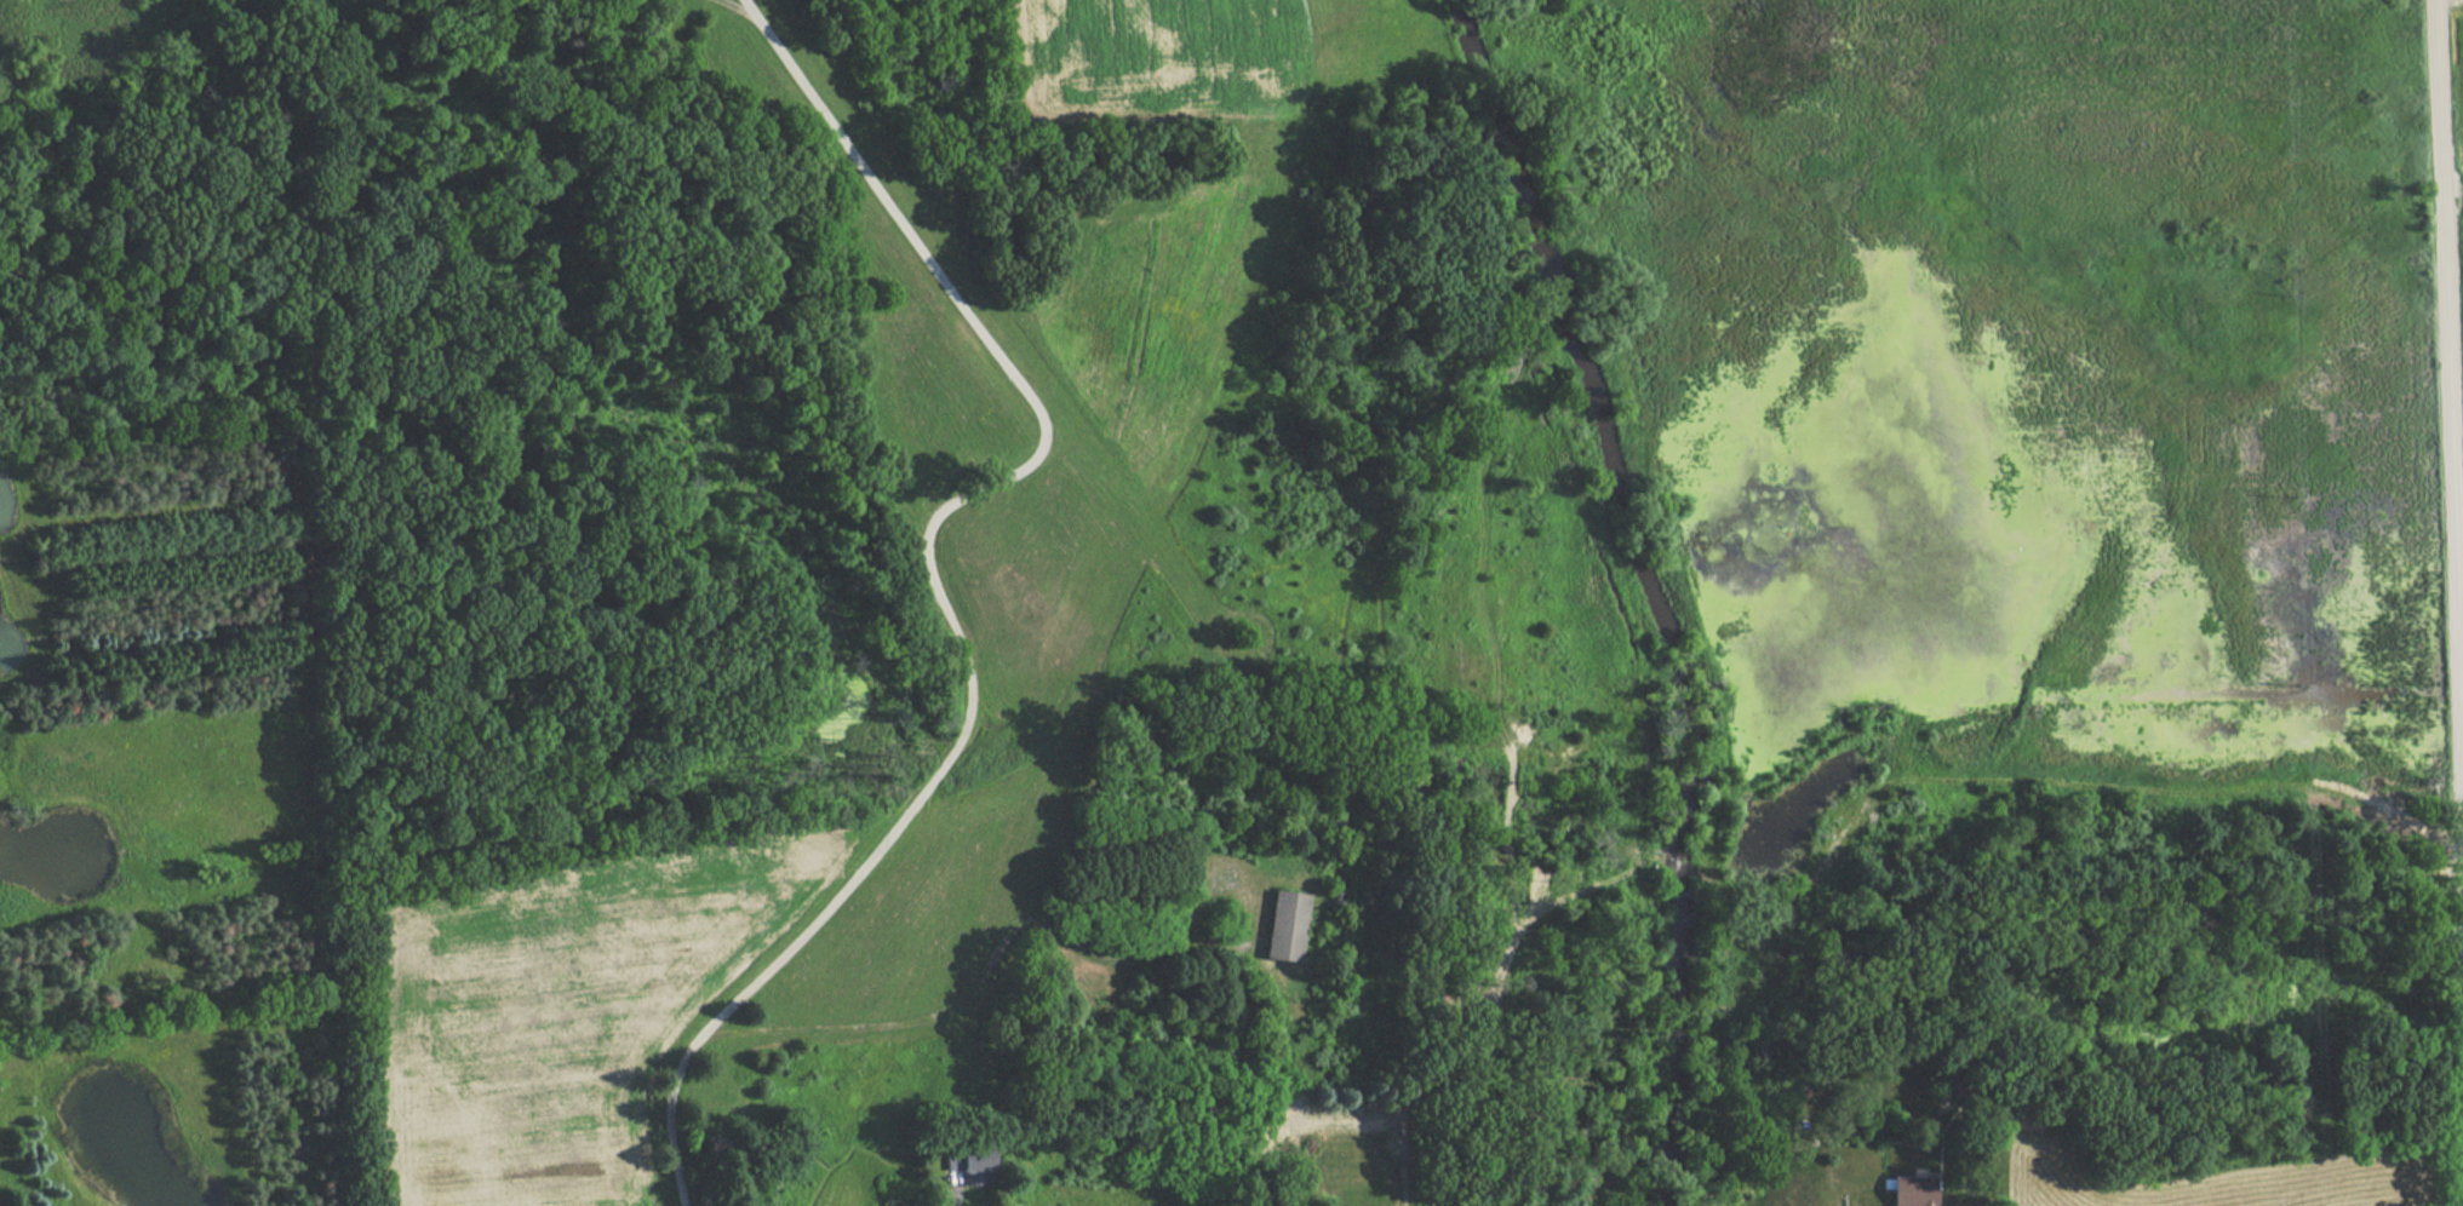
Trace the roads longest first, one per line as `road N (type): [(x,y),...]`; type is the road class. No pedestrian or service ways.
road 1 (residential): [(2462,799),(2436,0)]

